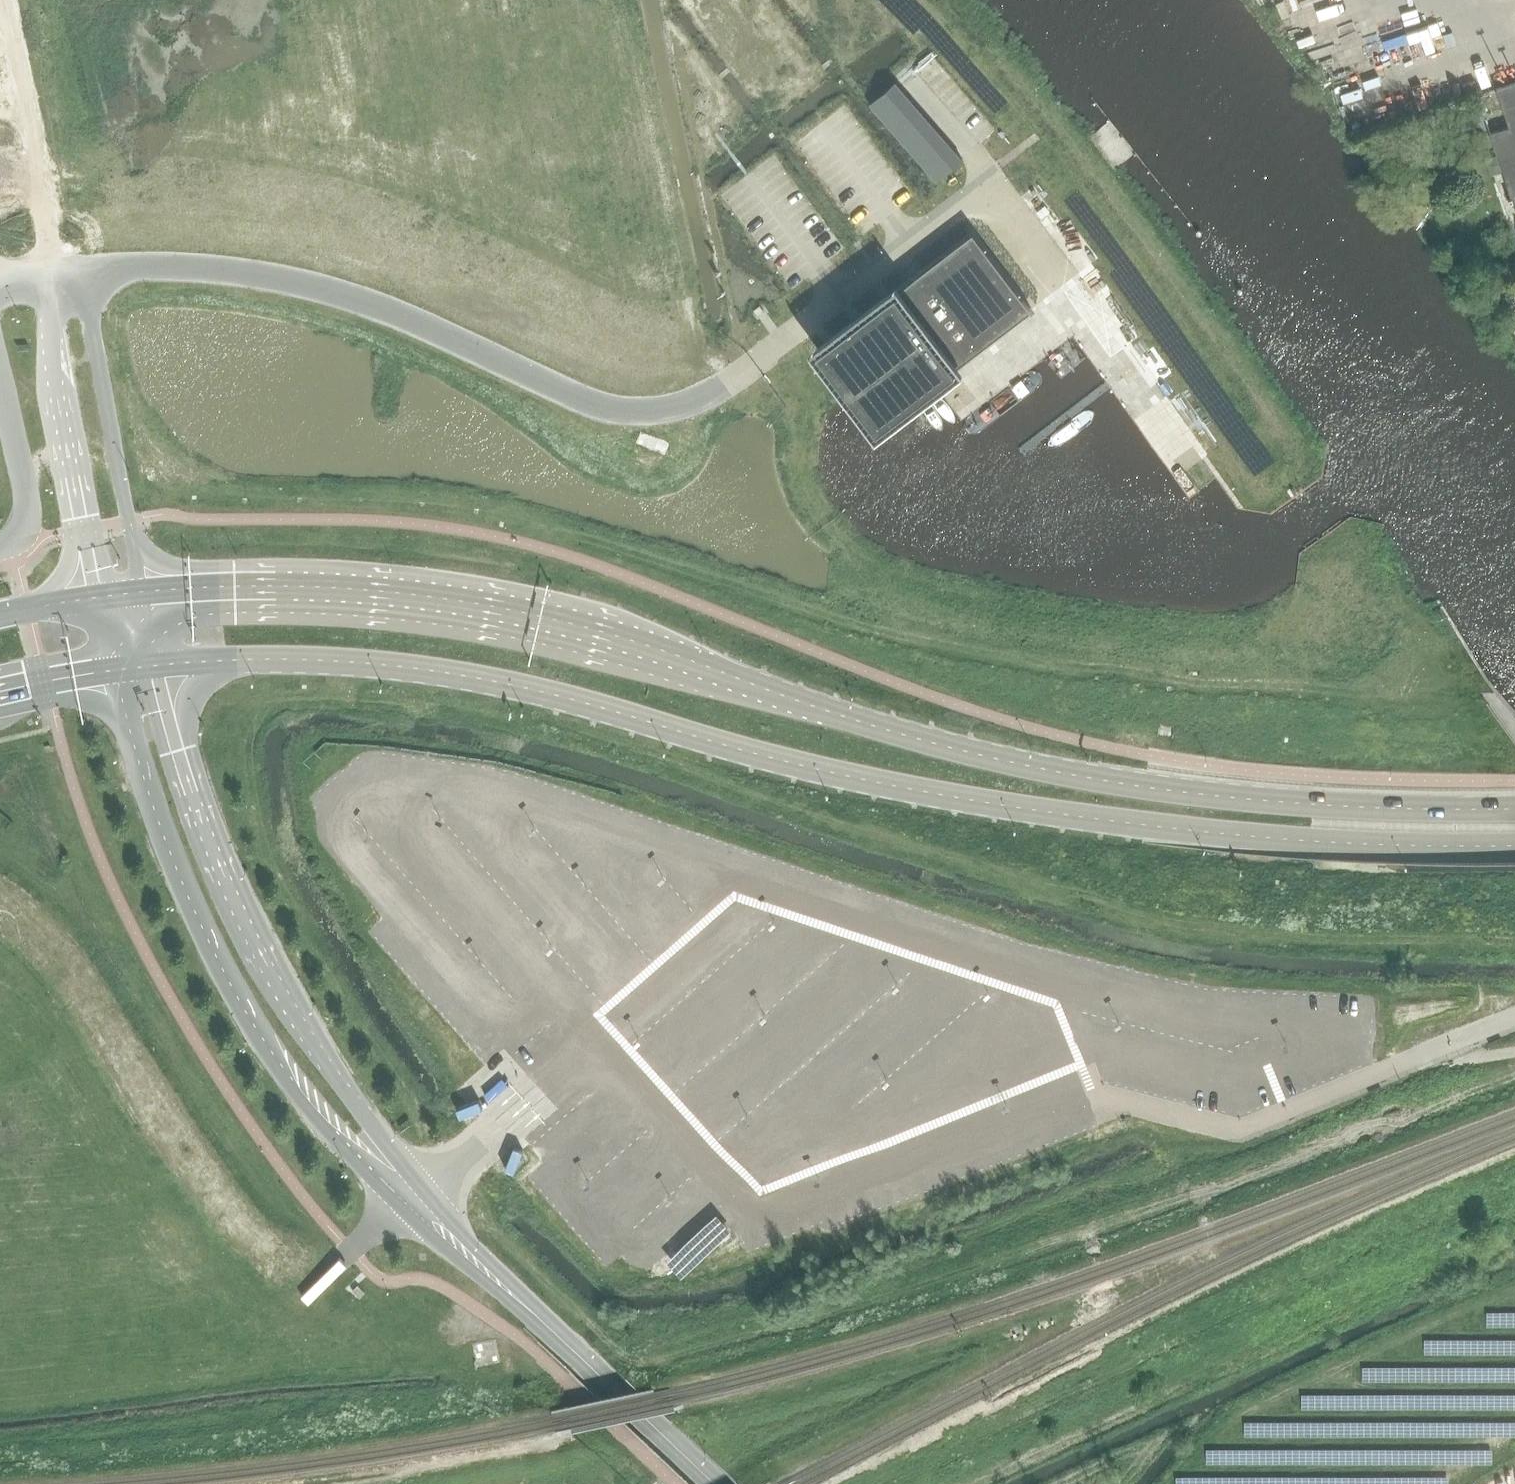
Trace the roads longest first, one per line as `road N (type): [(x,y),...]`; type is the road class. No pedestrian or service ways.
road 1 (primary): [(1514,809),(1344,807),(1138,789),(909,736),(603,633),(439,598),(234,587),(141,593)]
road 2 (primary): [(155,666),(322,660),(426,670),(608,709),(799,766),(1011,808),(1272,839),(1514,847)]
road 3 (tertiary): [(109,672),(178,890),(272,1062),(398,1205),(573,1349)]
road 4 (tertiary): [(573,1349),(323,1063),(263,959),(201,822),(155,666)]
road 5 (unclassified): [(725,386),(681,406),(620,412),(330,293),(205,270),(72,276)]
road 6 (tertiary): [(72,276),(53,311),(51,339),(96,598)]
road 7 (tertiary): [(141,593),(90,313),(72,276)]
road 8 (track): [(5,0),(51,254),(72,276)]
road 9 (unclassified): [(72,276),(91,212),(52,0)]
road 10 (tertiary): [(573,1349),(713,1483)]
road 11 (tertiary): [(0,548),(21,534),(29,515),(0,370)]

